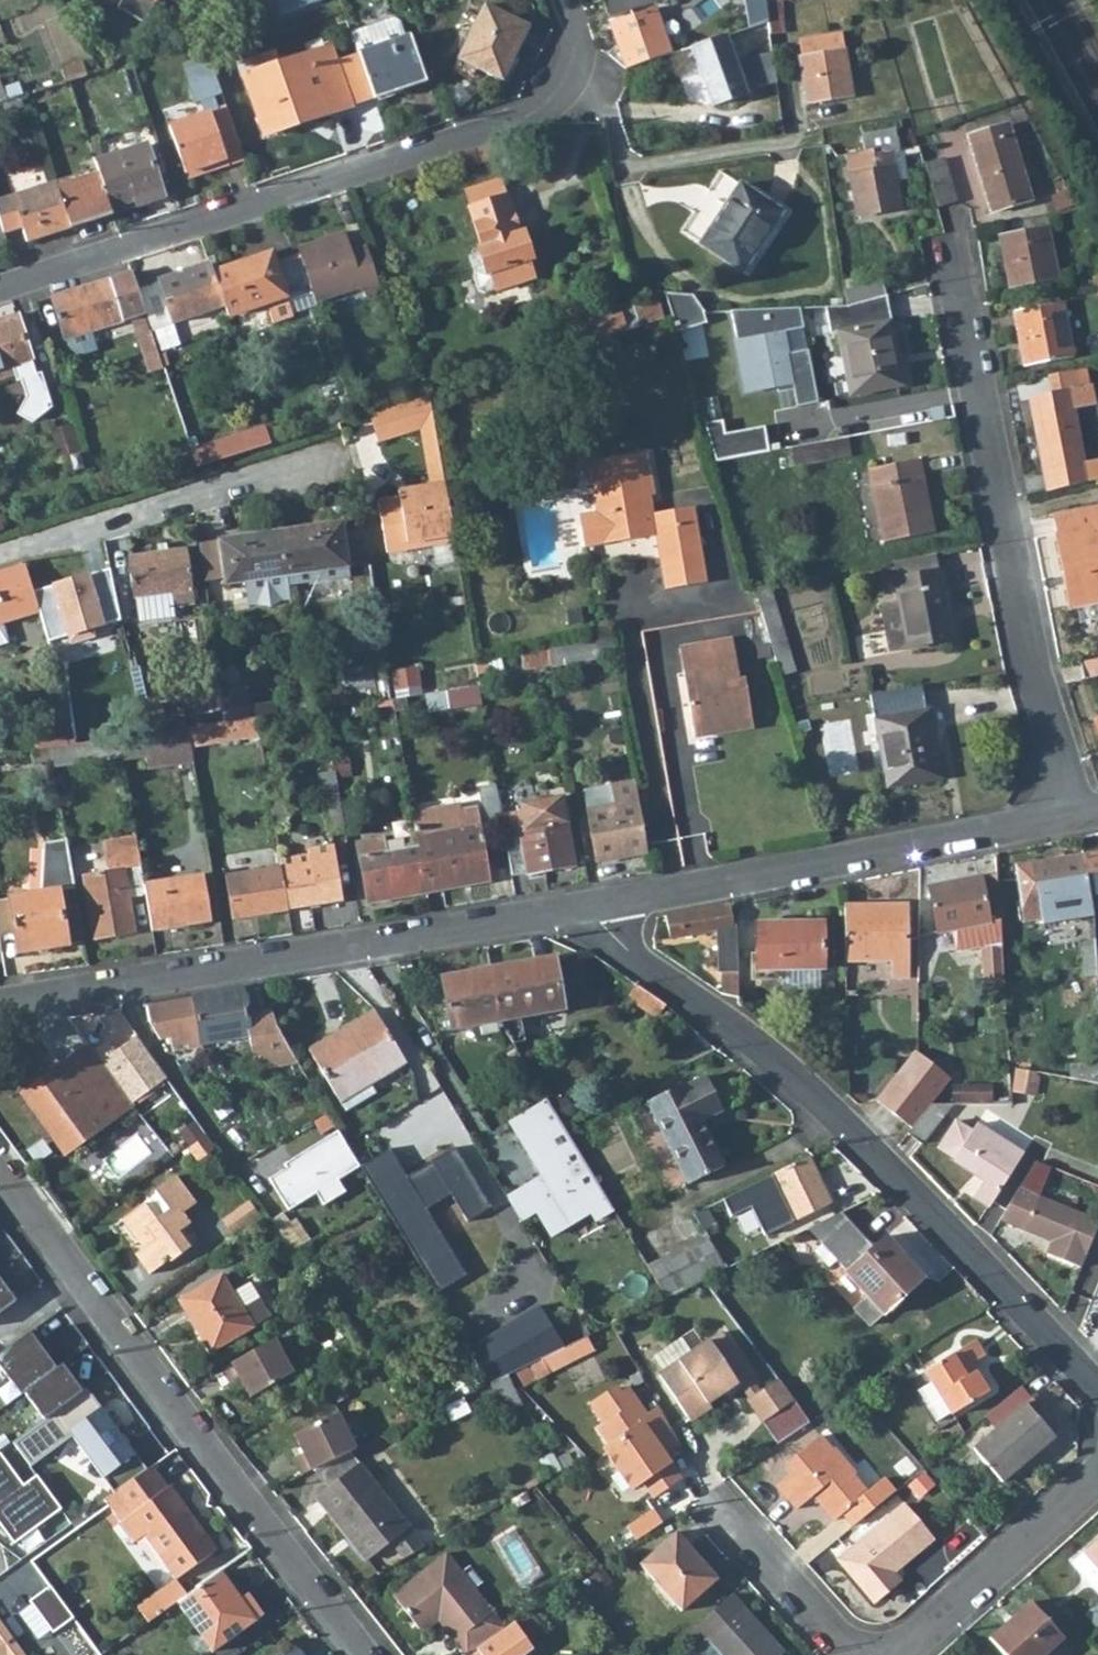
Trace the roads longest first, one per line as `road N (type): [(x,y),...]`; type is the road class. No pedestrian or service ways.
road 1 (residential): [(588,904),(617,945),(826,1101),(1097,1393)]
road 2 (residential): [(0,285),(536,112),(571,82),(575,28),(565,0)]
road 3 (residential): [(1076,811),(1036,677),(948,244),(949,210)]
road 4 (residential): [(0,1164),(364,1654)]
road 5 (residential): [(0,1004),(588,904)]
road 6 (residential): [(588,904),(1076,811)]
road 7 (residential): [(340,446),(0,553)]
road 8 (residential): [(895,1654),(1097,1471)]
road 9 (residential): [(847,1654),(710,1495)]

